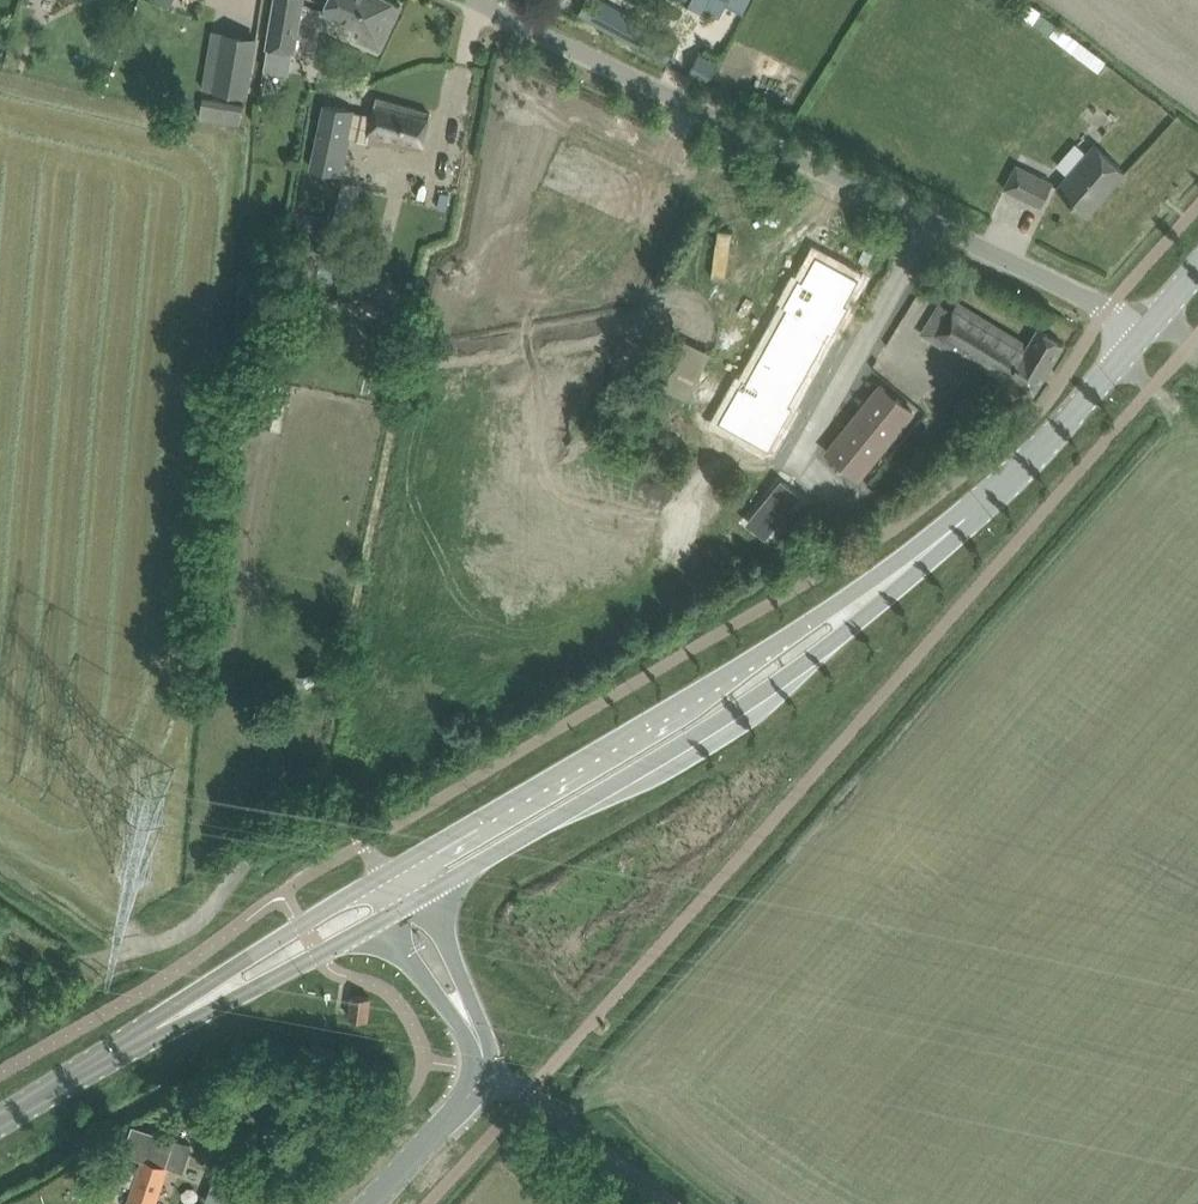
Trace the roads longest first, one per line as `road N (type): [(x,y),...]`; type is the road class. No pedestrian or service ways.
road 1 (unclassified): [(1161,323),(477,3)]
road 2 (secondary): [(875,593),(392,872)]
road 3 (secondary): [(424,898),(788,673),(875,593)]
road 4 (secondary): [(875,593),(1063,431),(1161,323)]
road 5 (secondary): [(392,872),(241,962),(160,1025)]
road 6 (secondary): [(160,1025),(391,915)]
road 7 (unclassified): [(668,1203),(526,1090),(481,1074)]
road 8 (secondary): [(0,1119),(160,1025)]
road 9 (tertiary): [(371,1203),(481,1074)]
road 10 (tertiary): [(391,915),(417,968),(477,1036)]
road 11 (tertiary): [(477,1036),(424,898)]

